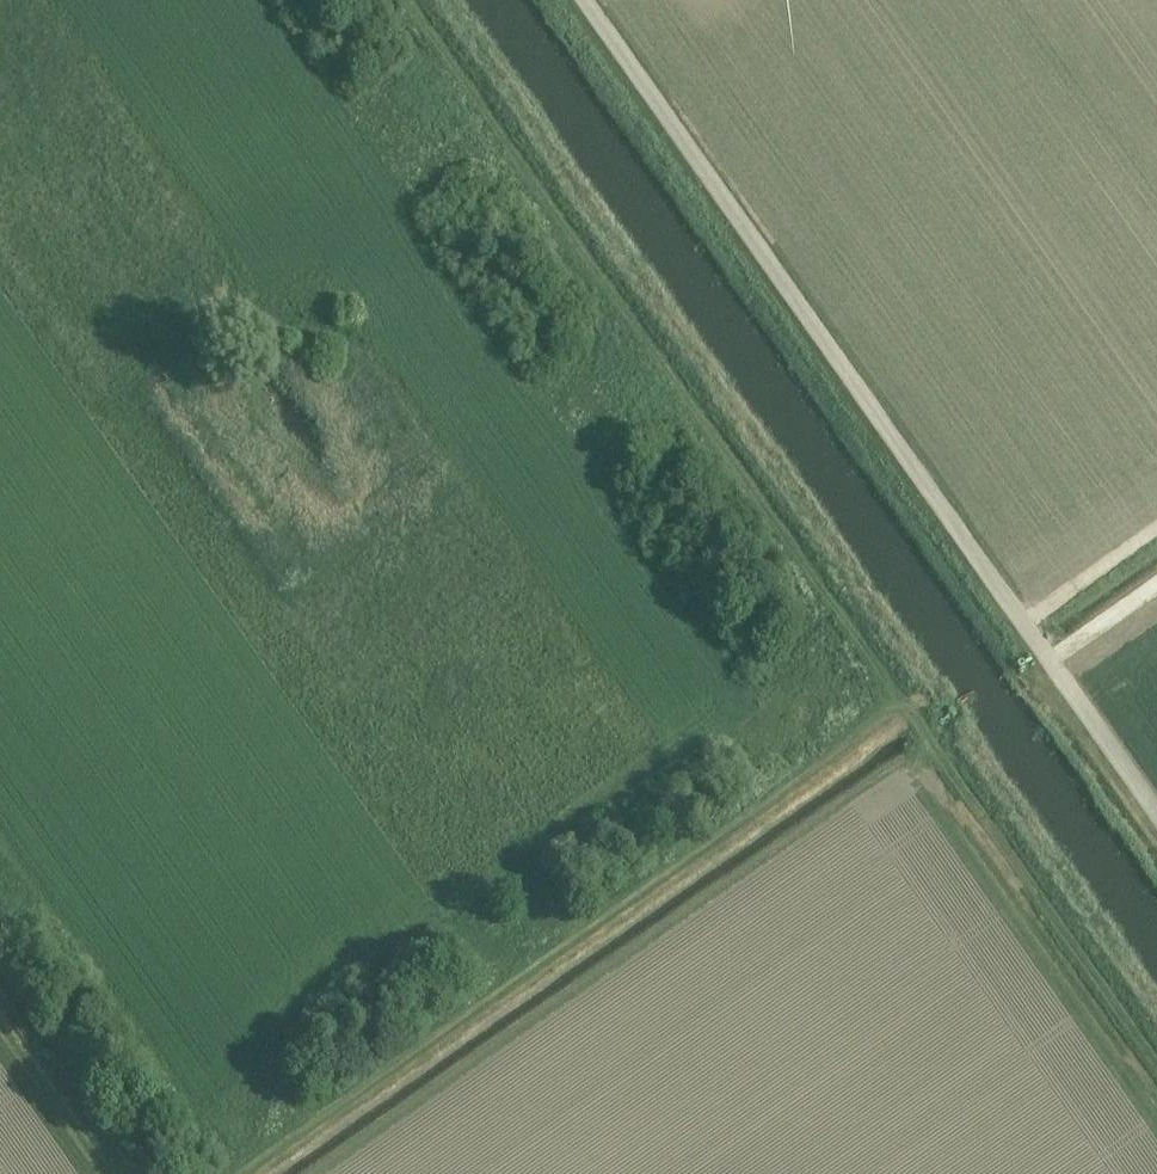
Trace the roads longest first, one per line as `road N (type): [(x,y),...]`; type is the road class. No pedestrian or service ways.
road 1 (track): [(1023,622),(1156,528)]

